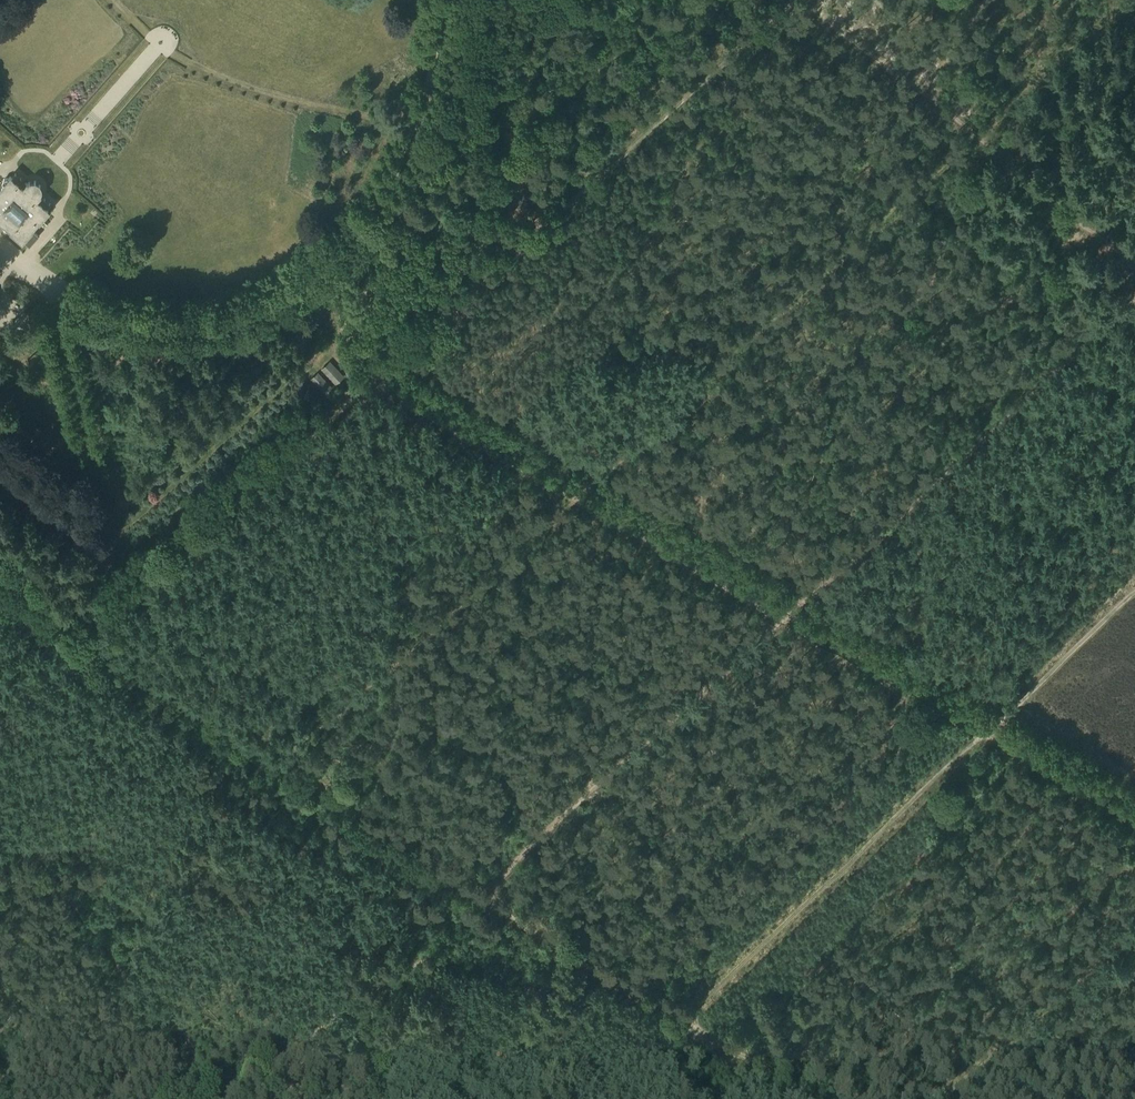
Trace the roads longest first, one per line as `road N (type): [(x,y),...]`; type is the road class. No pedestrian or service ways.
road 1 (track): [(1129,0),(278,774)]
road 2 (track): [(70,640),(782,0)]
road 3 (track): [(441,0),(432,61),(382,195),(288,296),(242,315),(134,320),(88,307),(0,245)]
road 4 (track): [(485,902),(357,830),(307,787),(70,640)]
road 5 (track): [(1134,286),(791,602)]
road 6 (track): [(791,602),(485,902)]
road 7 (track): [(1134,804),(791,602)]
road 8 (track): [(687,1026),(485,902)]
road 9 (track): [(534,224),(506,157),(501,123),(413,120)]
road 10 (track): [(804,1098),(687,1026)]

